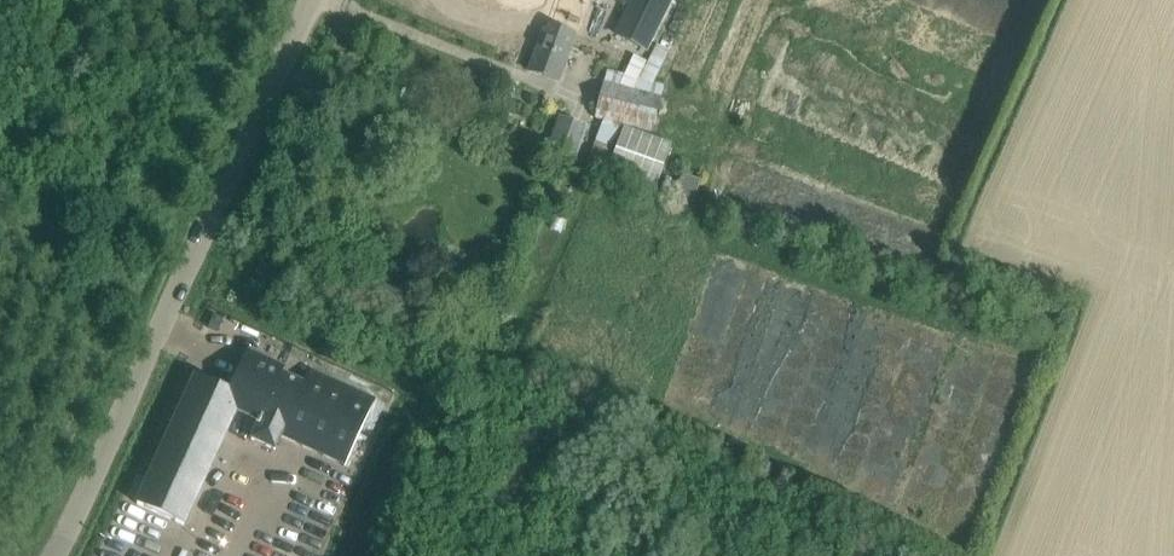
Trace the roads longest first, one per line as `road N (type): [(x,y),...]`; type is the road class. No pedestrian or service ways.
road 1 (unclassified): [(52,555),(310,0)]

